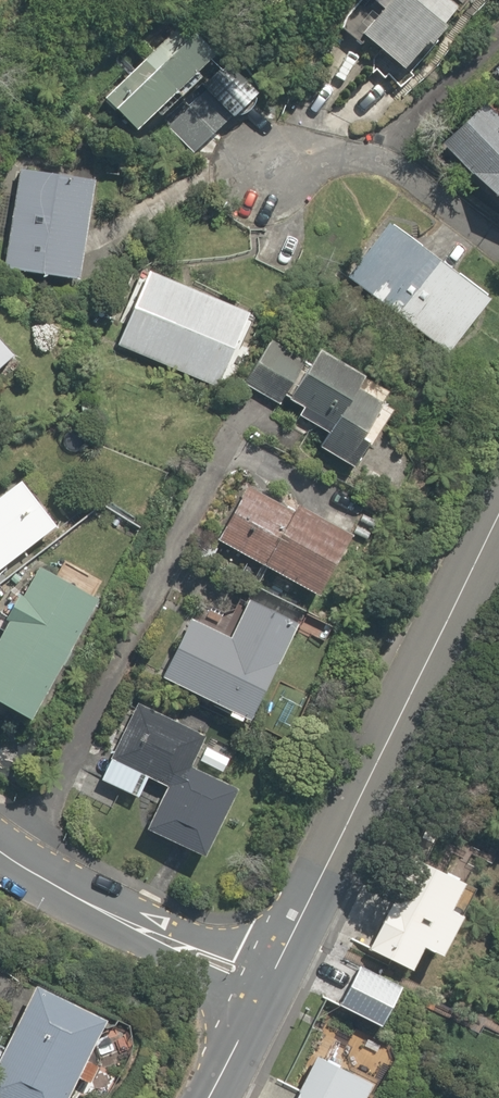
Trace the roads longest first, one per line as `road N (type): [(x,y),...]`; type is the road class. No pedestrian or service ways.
road 1 (residential): [(498,517),(266,986)]
road 2 (residential): [(266,986),(39,869),(0,841)]
road 3 (residential): [(498,251),(421,183),(377,162),(272,170)]
road 4 (residential): [(266,986),(210,1097)]

